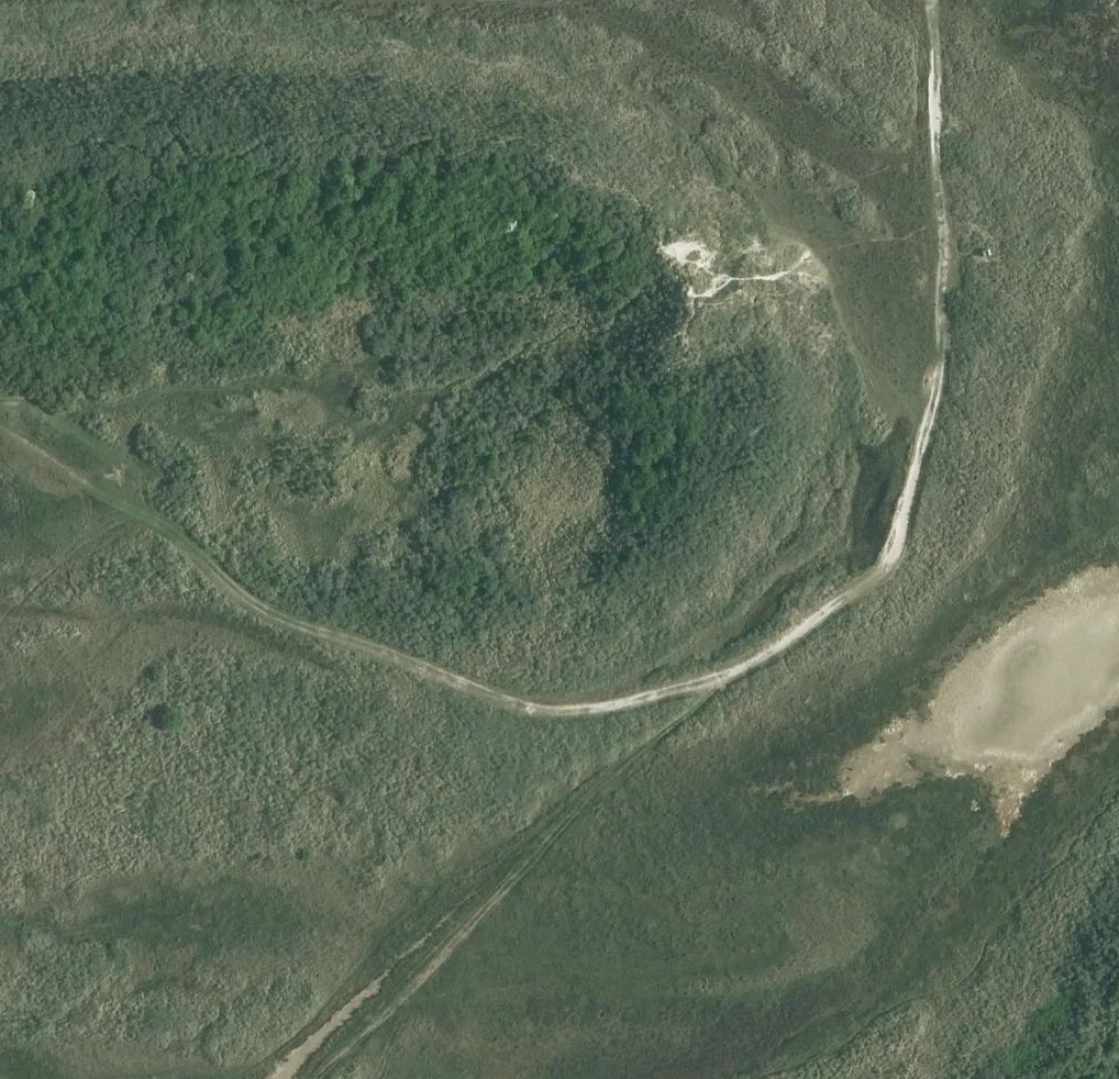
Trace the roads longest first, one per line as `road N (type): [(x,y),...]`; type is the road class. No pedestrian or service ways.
road 1 (track): [(0,435),(98,498),(201,548),(261,603),(548,704),(645,694),(787,650),(889,567),(915,515),(951,333),(918,0)]

